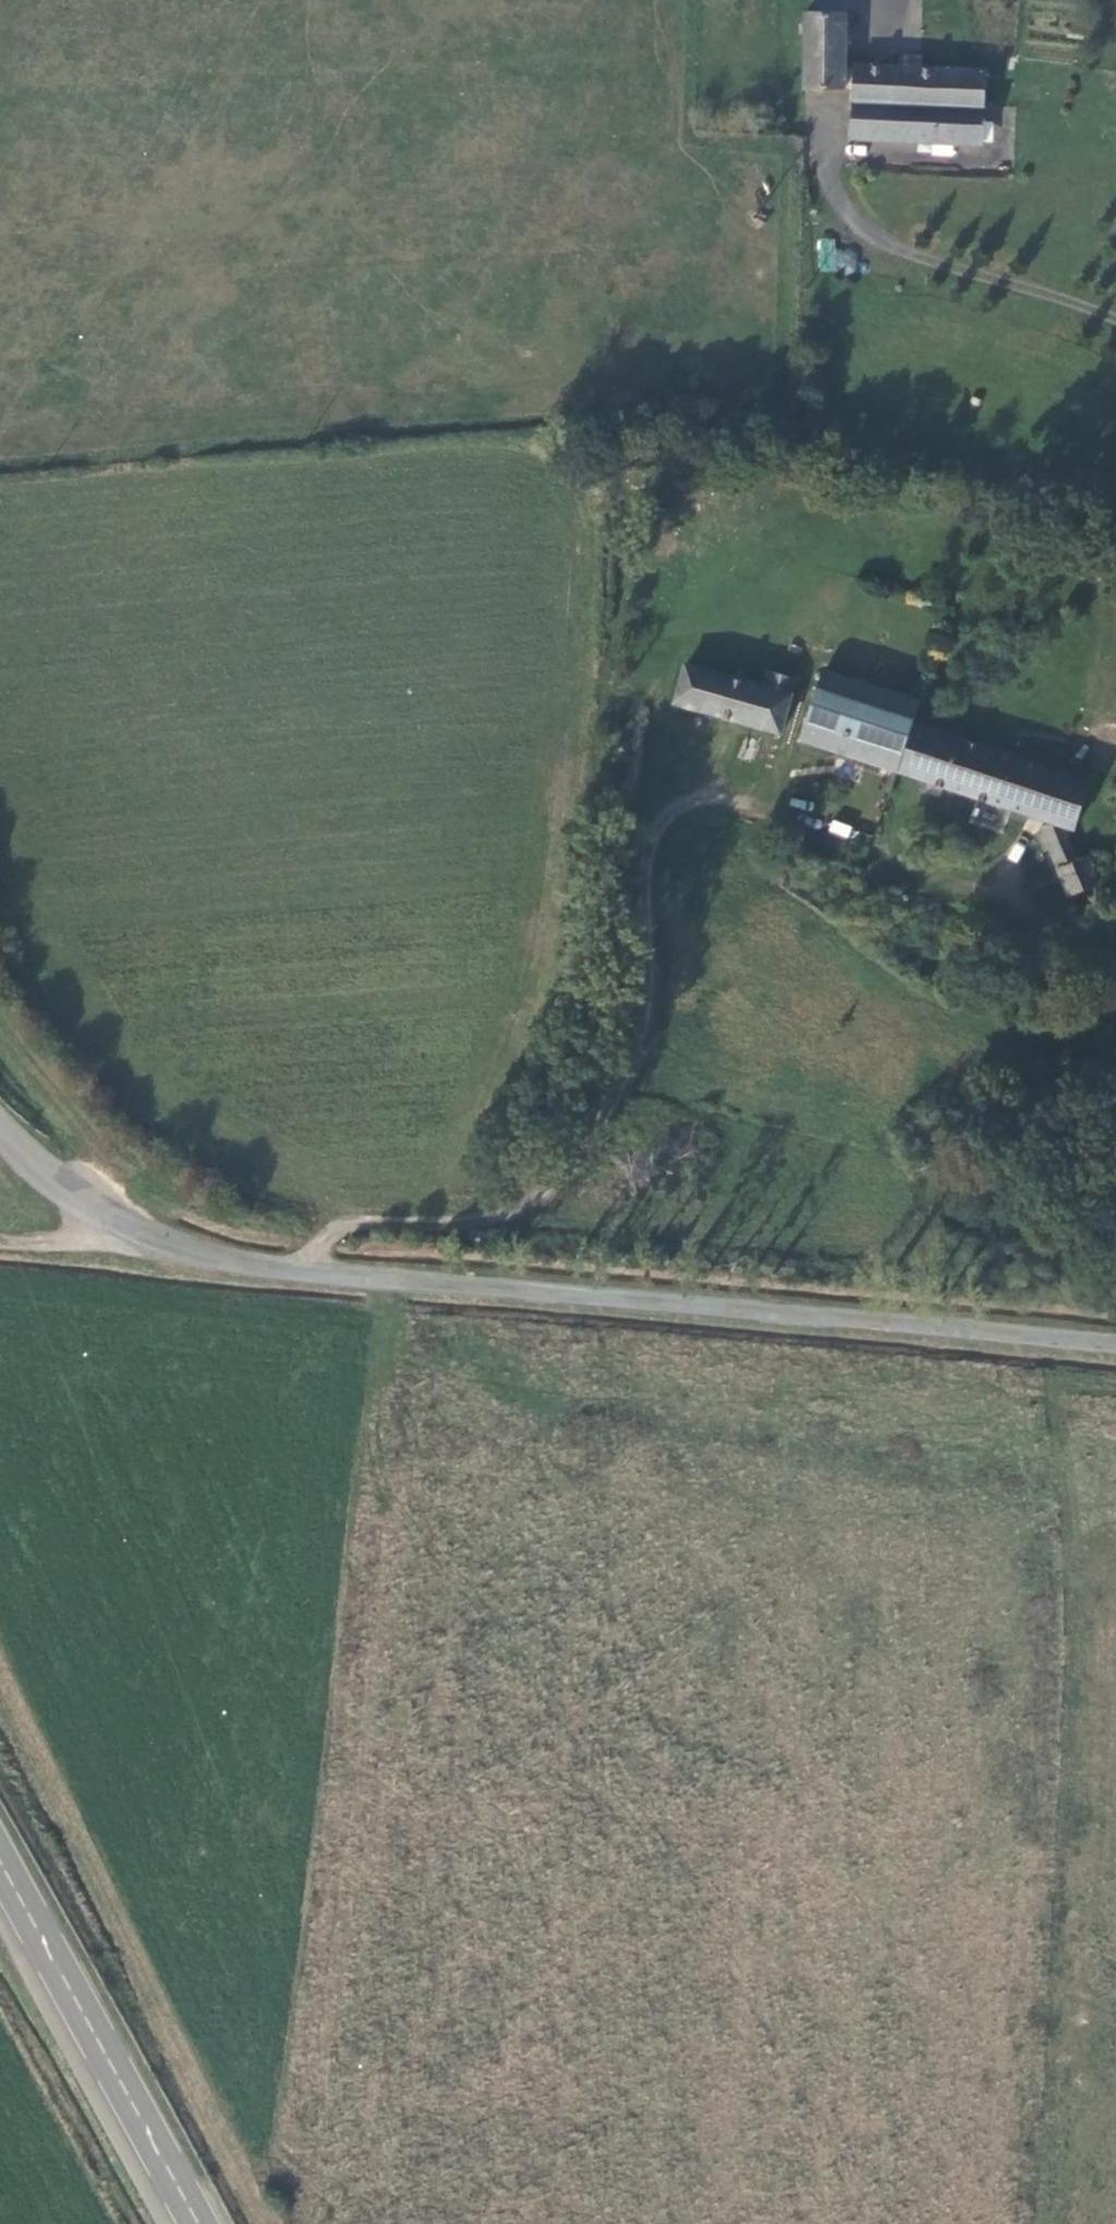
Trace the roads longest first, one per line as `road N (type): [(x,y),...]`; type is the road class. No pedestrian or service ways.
road 1 (unclassified): [(1115,1343),(223,1258),(104,1217),(0,1130)]
road 2 (primary): [(196,2223),(0,1860)]

